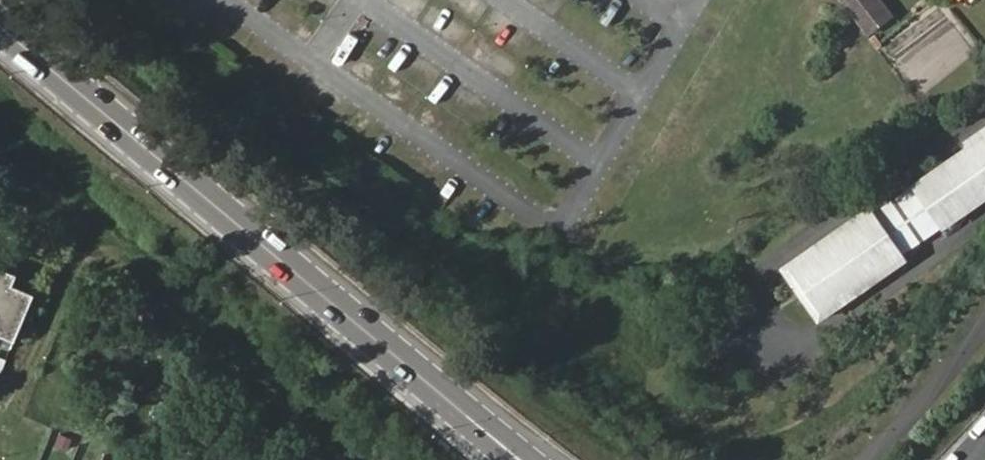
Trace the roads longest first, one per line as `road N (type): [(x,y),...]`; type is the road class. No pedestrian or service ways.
road 1 (secondary): [(523,459),(0,25)]

